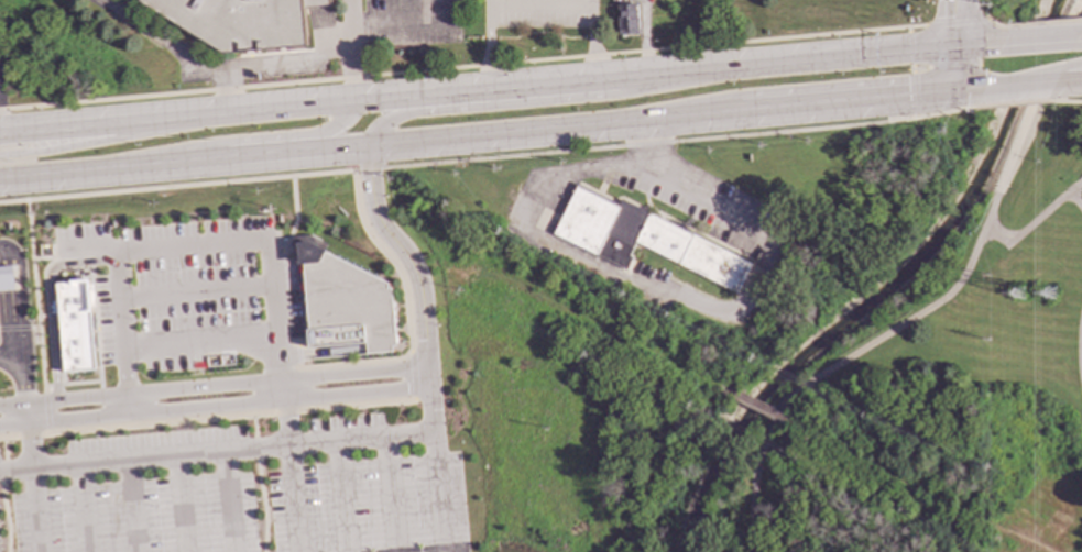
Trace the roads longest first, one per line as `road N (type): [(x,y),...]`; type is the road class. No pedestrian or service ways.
road 1 (primary): [(1003,43),(0,132)]
road 2 (primary): [(106,168),(981,91)]
road 3 (primary): [(734,66),(617,95),(397,113),(368,144)]
road 4 (primary): [(106,168),(214,143),(316,133),(335,126),(350,99)]
road 5 (primary): [(211,111),(0,156)]

